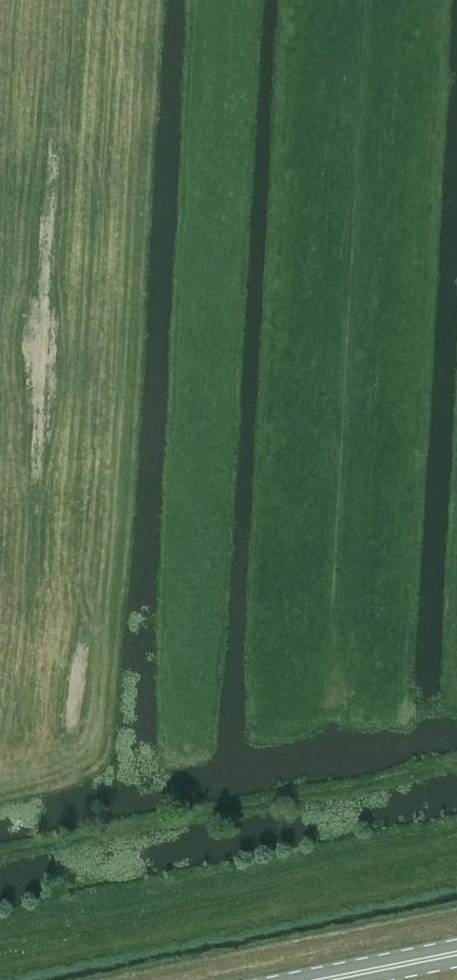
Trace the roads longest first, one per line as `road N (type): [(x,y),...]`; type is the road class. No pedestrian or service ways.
road 1 (primary): [(318,979),(456,952)]

